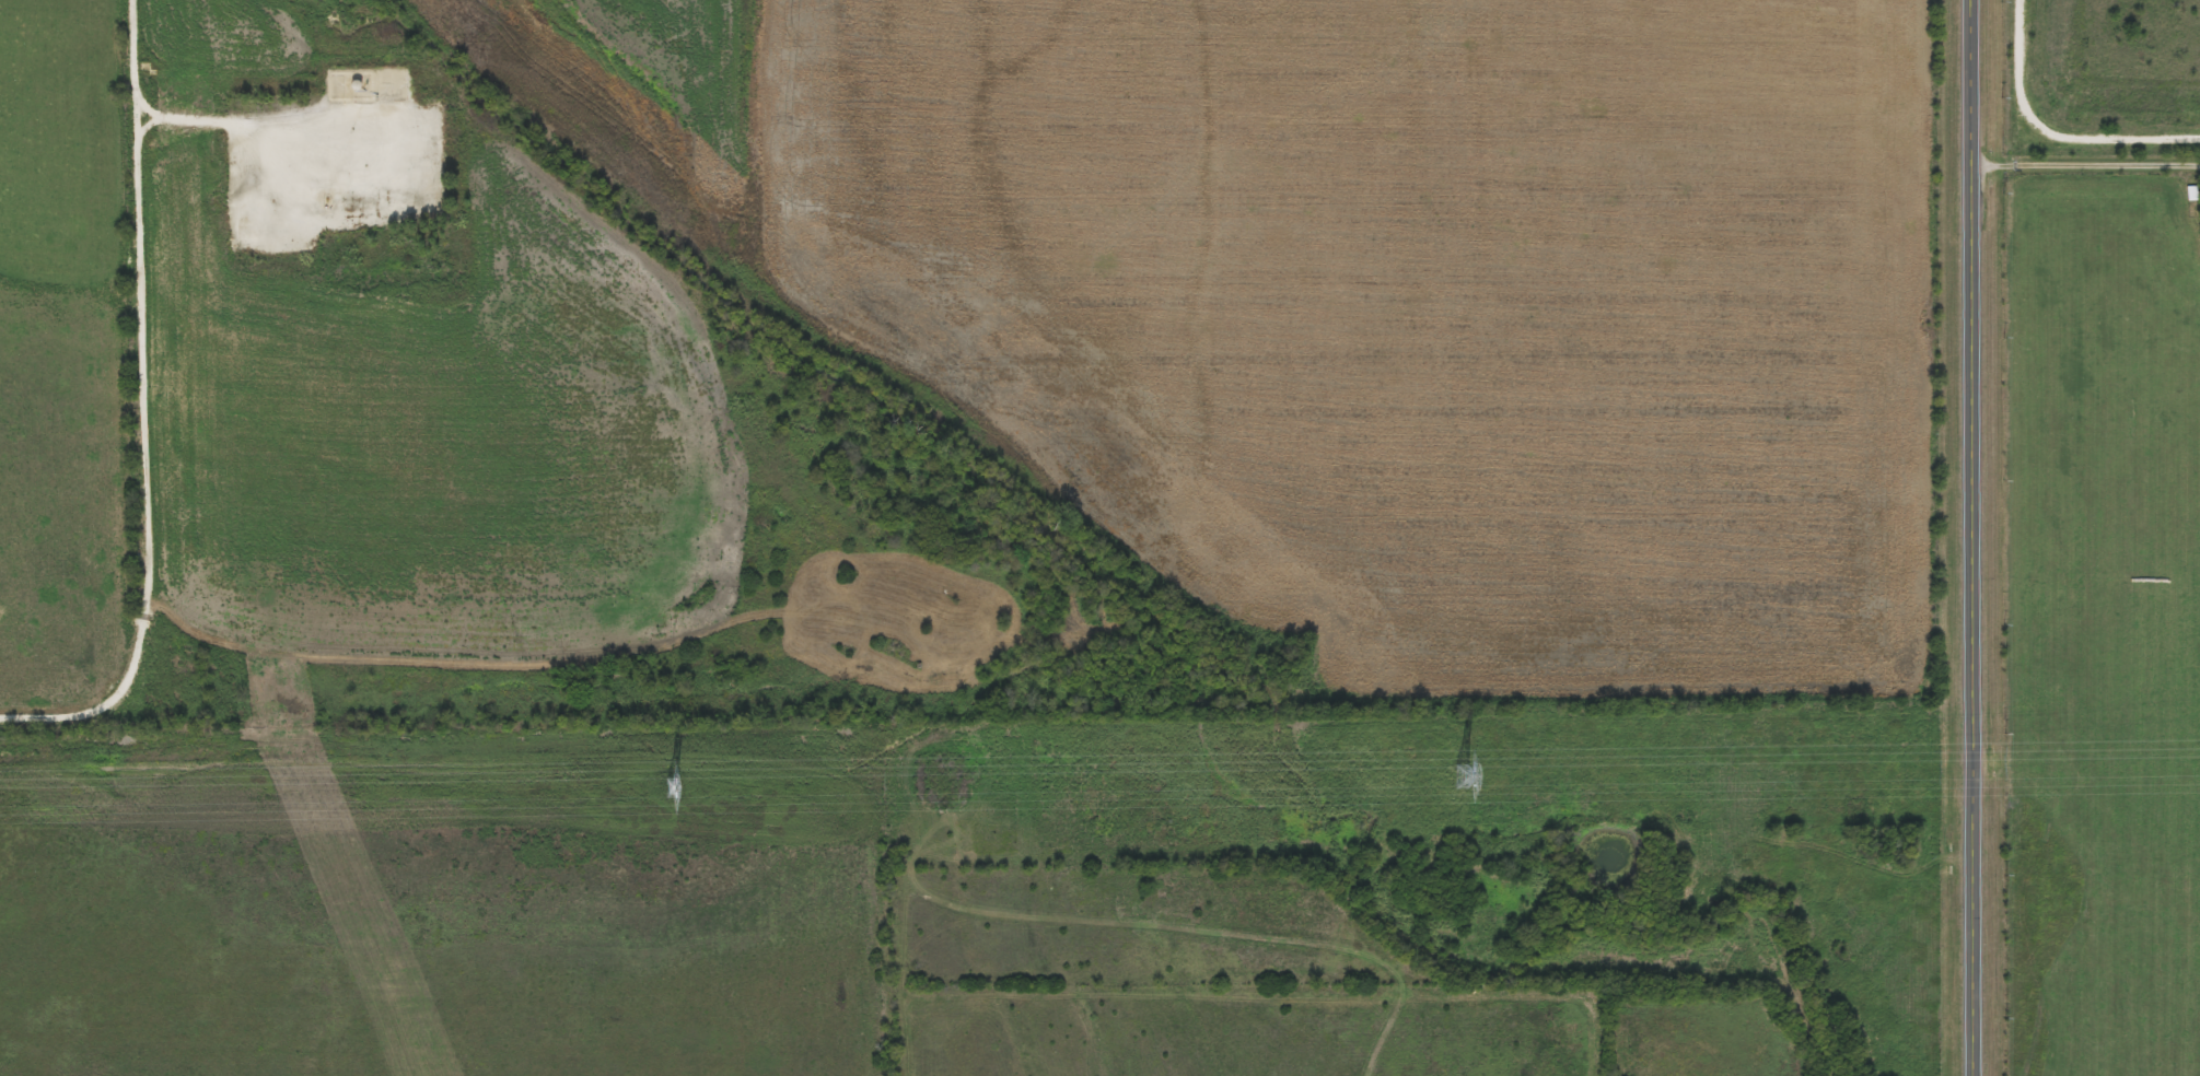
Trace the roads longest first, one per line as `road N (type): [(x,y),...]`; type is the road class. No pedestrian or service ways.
road 1 (secondary): [(1971,1075),(1969,0)]

